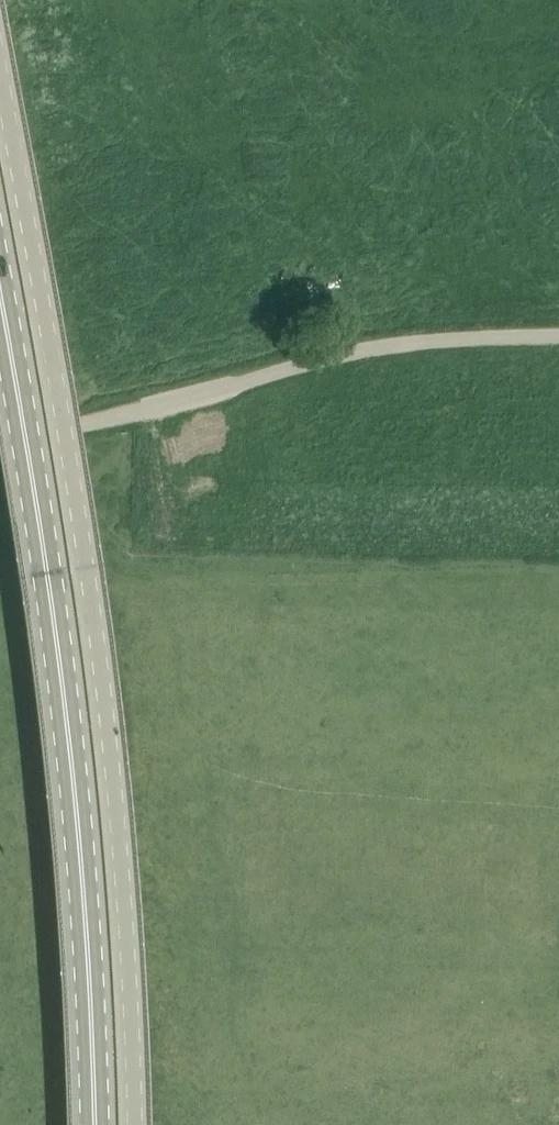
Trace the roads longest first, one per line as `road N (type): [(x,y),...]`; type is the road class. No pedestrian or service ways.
road 1 (unclassified): [(132,1124),(120,826),(68,458),(0,73)]
road 2 (primary): [(93,1124),(71,729),(0,310)]
road 3 (unclassified): [(558,335),(339,353),(104,416),(0,434)]

